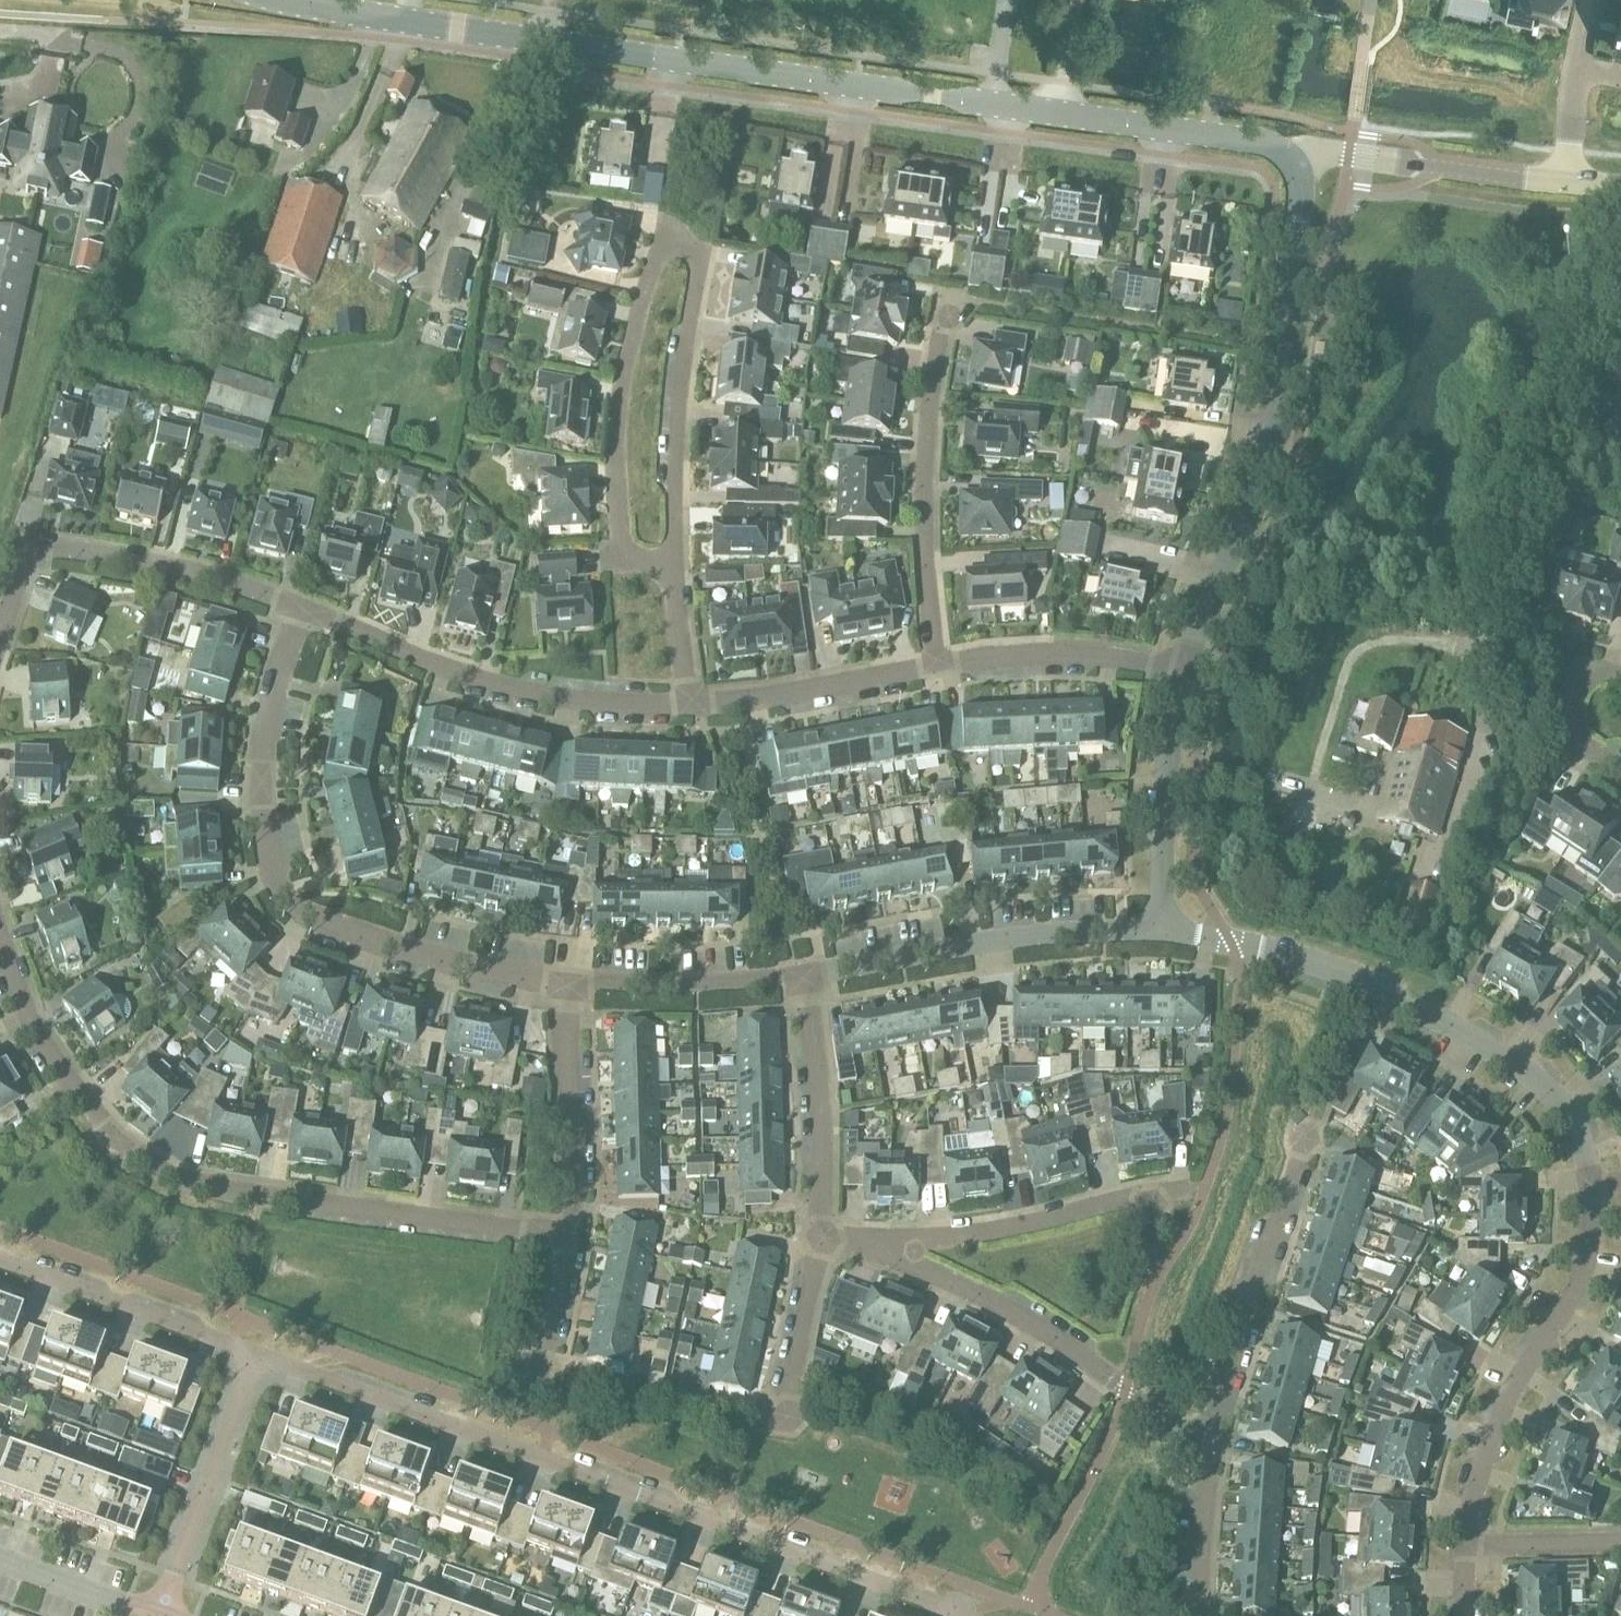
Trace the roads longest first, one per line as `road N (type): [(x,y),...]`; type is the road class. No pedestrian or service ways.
road 1 (tertiary): [(1298,167),(1277,147),(1252,140),(629,57),(306,0)]
road 2 (residential): [(956,1611),(256,1354)]
road 3 (residential): [(569,1234),(263,1195),(160,1169),(110,1129),(55,1062),(0,936)]
road 4 (residential): [(665,552),(683,251),(668,236),(647,256),(629,299),(615,406),(612,518),(627,552)]
road 5 (residential): [(577,969),(379,936),(302,902),(284,882),(266,824),(263,766),(299,601)]
road 6 (residential): [(1587,1182),(1578,1134),(1554,1105),(1451,1024),(1331,964),(1160,933)]
road 7 (residential): [(1189,665),(1270,434),(1302,194),(1298,167)]
road 8 (residential): [(684,706),(478,678),(299,601)]
road 9 (residential): [(1206,1442),(1174,1431),(1126,1388),(1011,1312),(863,1241)]
road 10 (residential): [(1460,1542),(1465,1493),(1495,1411),(1570,1299),(1587,1182)]
road 11 (residential): [(1160,933),(981,941),(806,974)]
road 12 (residential): [(934,663),(931,401),(942,309)]
road 13 (residential): [(863,1241),(977,1233),(1187,1188)]
road 14 (residential): [(1206,1442),(1240,1309),(1295,1148)]
road 15 (residential): [(256,1354),(0,1260)]
road 16 (residential): [(299,601),(254,581),(37,534)]
road 17 (residential): [(1160,933),(1168,783),(1189,665)]
road 18 (residential): [(163,1606),(256,1354)]
road 19 (residential): [(569,1234),(577,969)]
road 20 (residential): [(818,1236),(806,974)]
road 21 (residential): [(1189,665),(1064,654),(934,663)]
road 22 (residential): [(934,663),(818,692),(684,706)]
road 23 (residential): [(806,974),(577,969)]
road 24 (tertiary): [(1349,156),(1576,184)]
road 25 (residential): [(787,1423),(818,1236)]
road 26 (residential): [(1620,677),(1599,667),(1572,672),(1557,706),(1566,740),(1620,775)]
road 27 (residential): [(1576,184),(1597,0)]
road 28 (residential): [(1198,1615),(1206,1442)]
road 29 (residential): [(163,1606),(124,1605),(0,1560)]
road 30 (residential): [(1620,1542),(1460,1542)]
road 31 (residential): [(561,1371),(541,1367),(569,1234)]
road 32 (residential): [(684,706),(665,552)]

